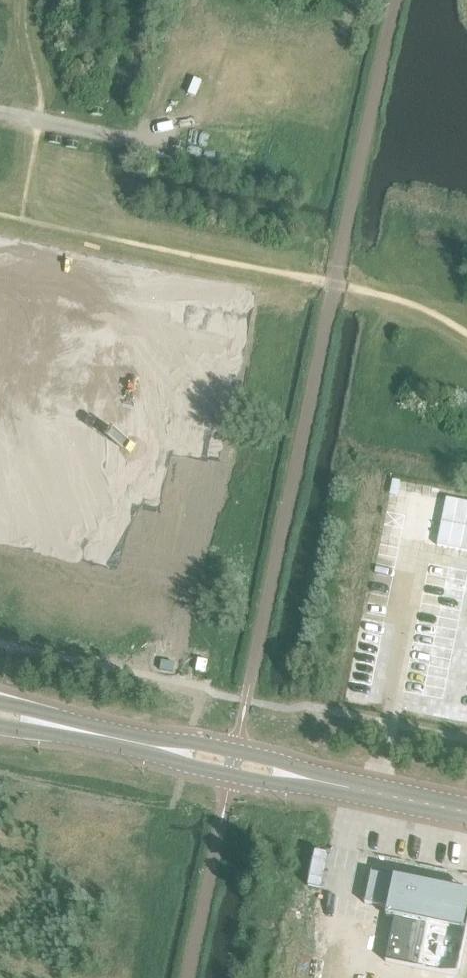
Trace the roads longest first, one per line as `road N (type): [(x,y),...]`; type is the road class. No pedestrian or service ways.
road 1 (tertiary): [(466,813),(310,779)]
road 2 (tertiary): [(158,746),(193,765),(266,782),(310,779)]
road 3 (tertiary): [(310,779),(236,750),(158,746)]

